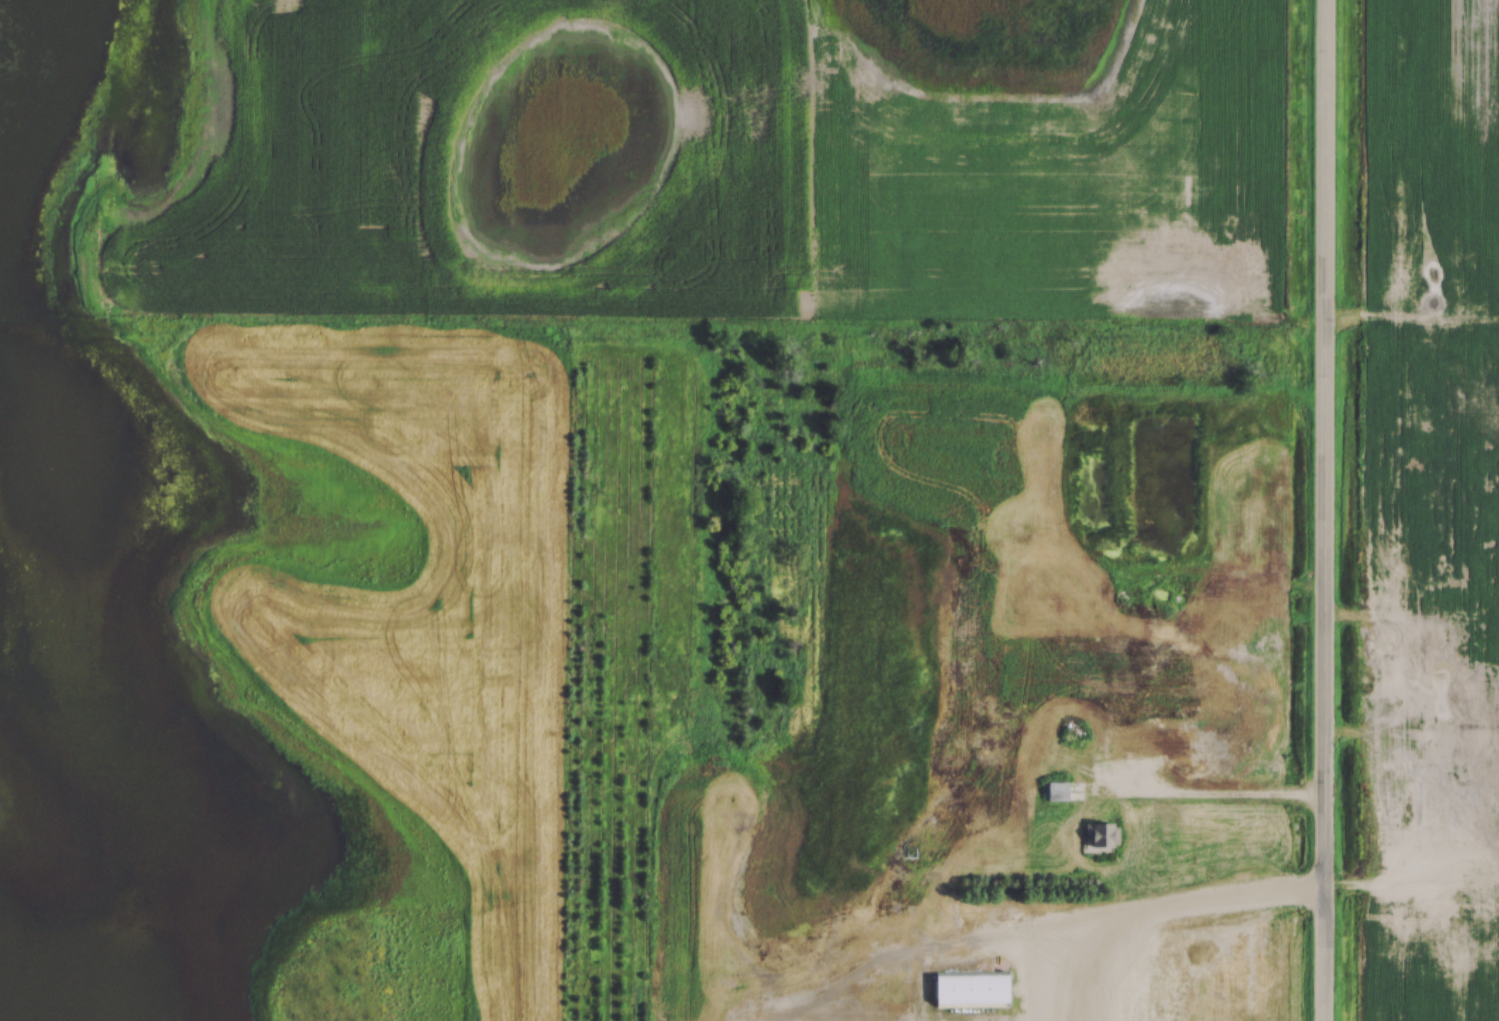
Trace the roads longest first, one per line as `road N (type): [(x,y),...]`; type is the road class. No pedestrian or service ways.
road 1 (residential): [(1328,1020),(1330,0)]

